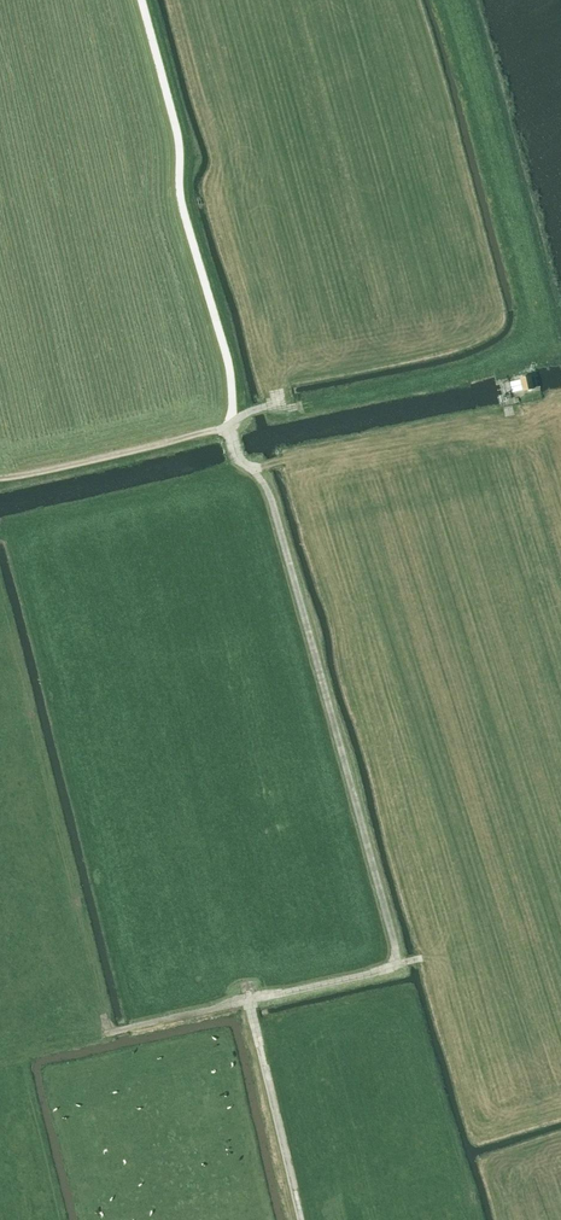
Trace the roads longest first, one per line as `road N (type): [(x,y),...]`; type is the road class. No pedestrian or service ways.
road 1 (track): [(104,1032),(394,970),(400,957),(276,503),(240,460),(233,430),(248,411),(276,404)]
road 2 (track): [(253,469),(488,419)]
road 3 (track): [(233,430),(0,481)]
road 4 (track): [(301,1219),(246,1001)]

